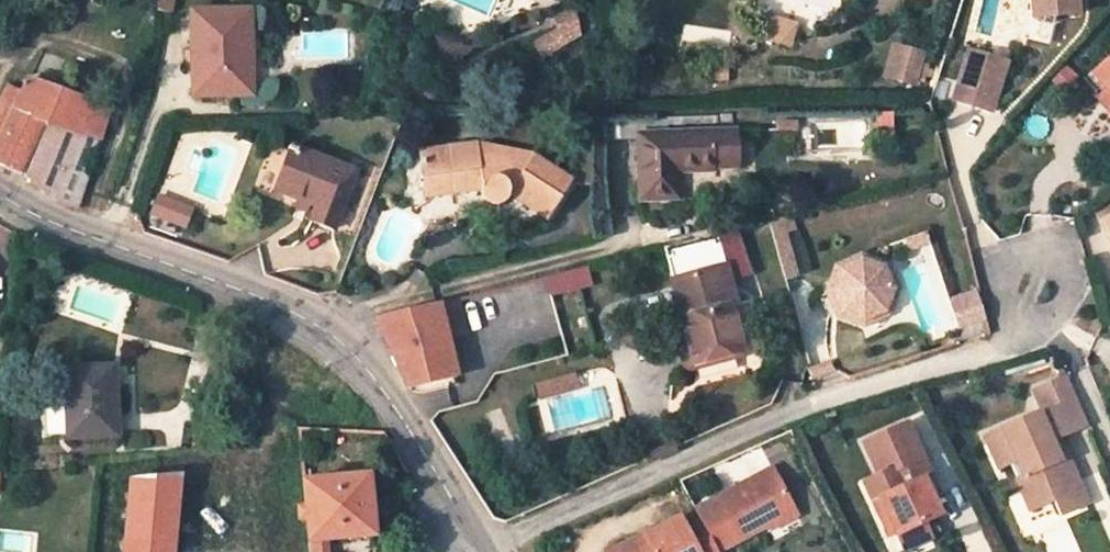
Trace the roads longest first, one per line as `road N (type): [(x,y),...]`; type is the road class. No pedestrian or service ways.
road 1 (unclassified): [(485,551),(369,370),(294,314),(24,213),(0,195)]
road 2 (residential): [(508,551),(691,456),(853,391),(1014,347)]
road 3 (residential): [(1014,347),(1064,322),(1084,276),(1056,248),(1023,247),(1006,268),(1002,307)]

